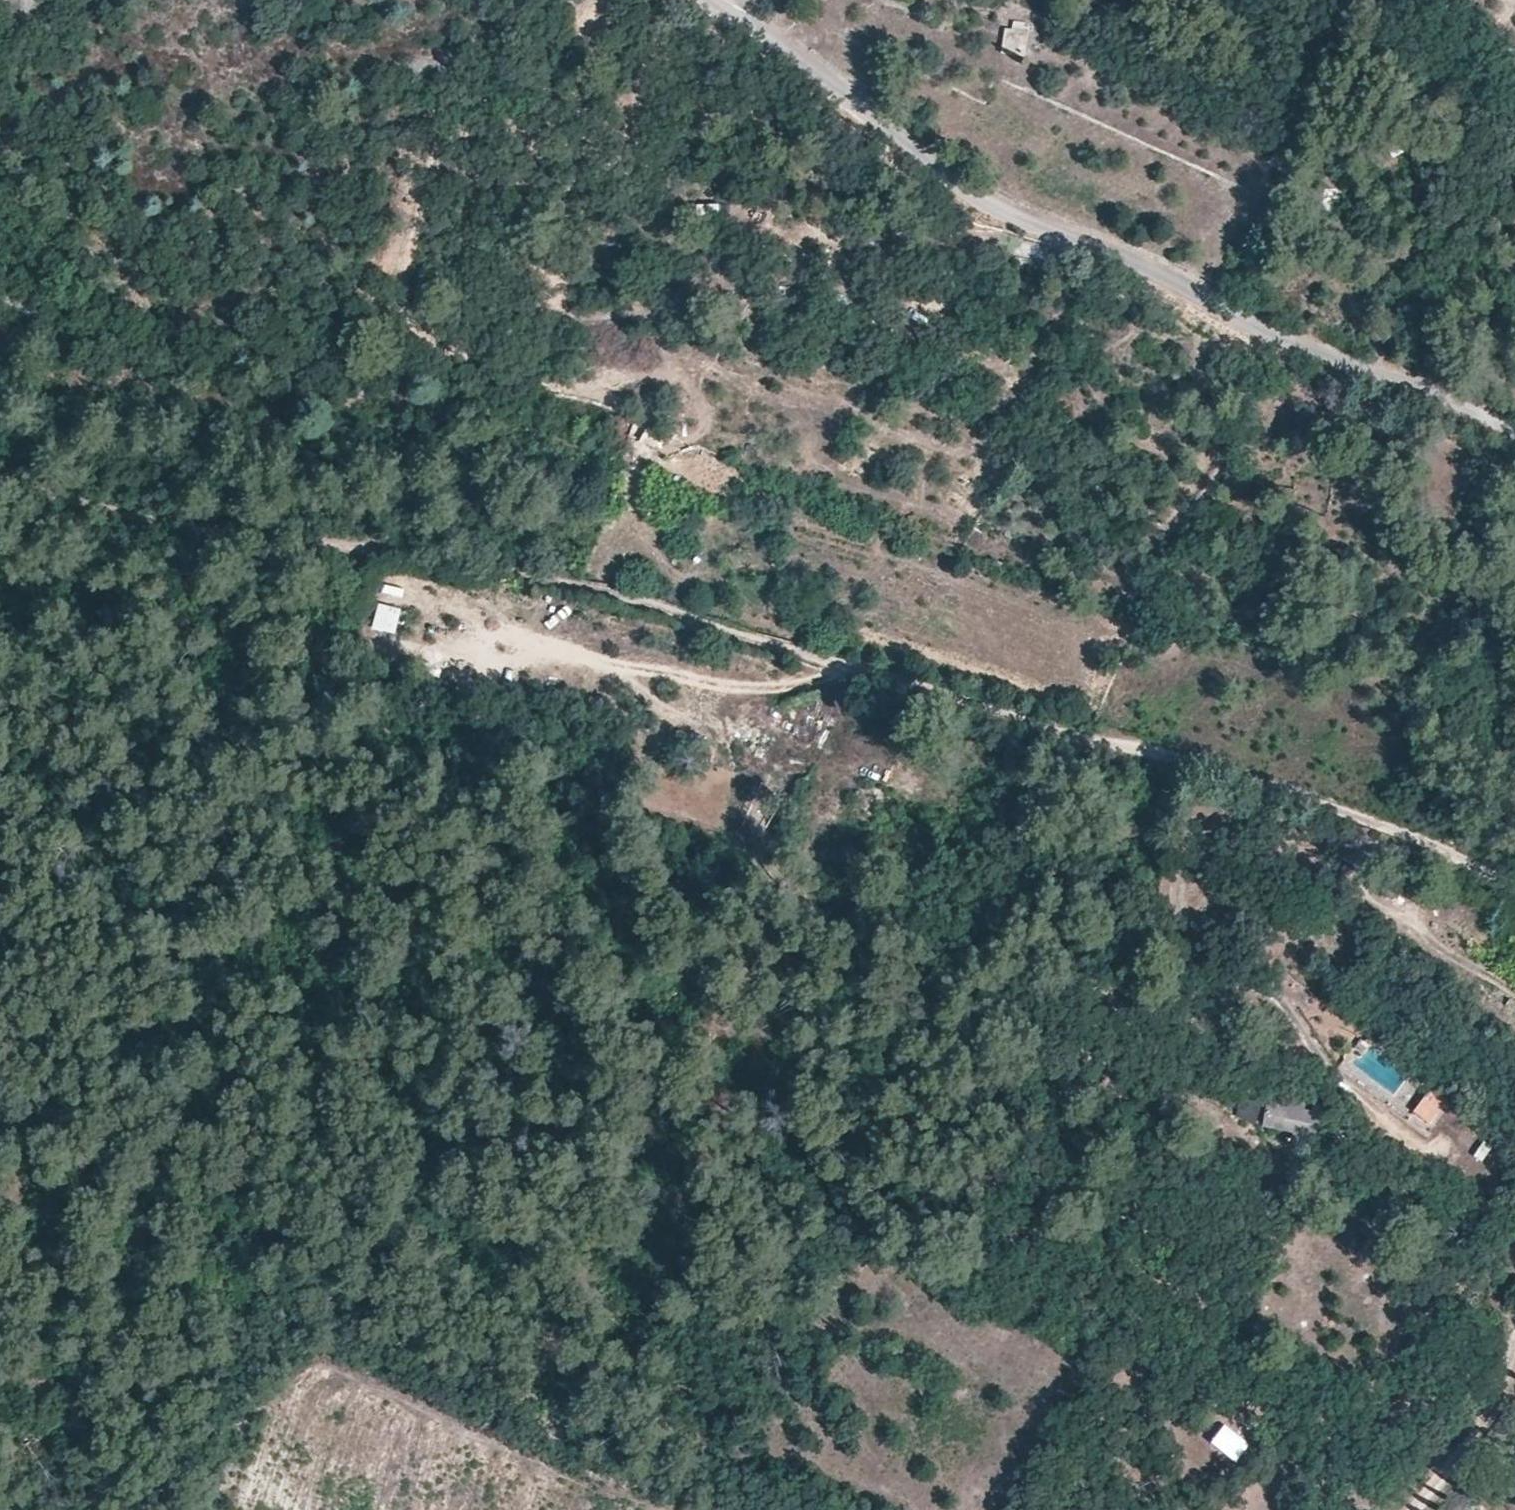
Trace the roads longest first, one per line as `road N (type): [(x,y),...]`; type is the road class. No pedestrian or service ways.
road 1 (track): [(1514,887),(1459,854),(535,579),(57,502),(0,484)]
road 2 (unclassified): [(707,0),(984,201),(1514,443)]

